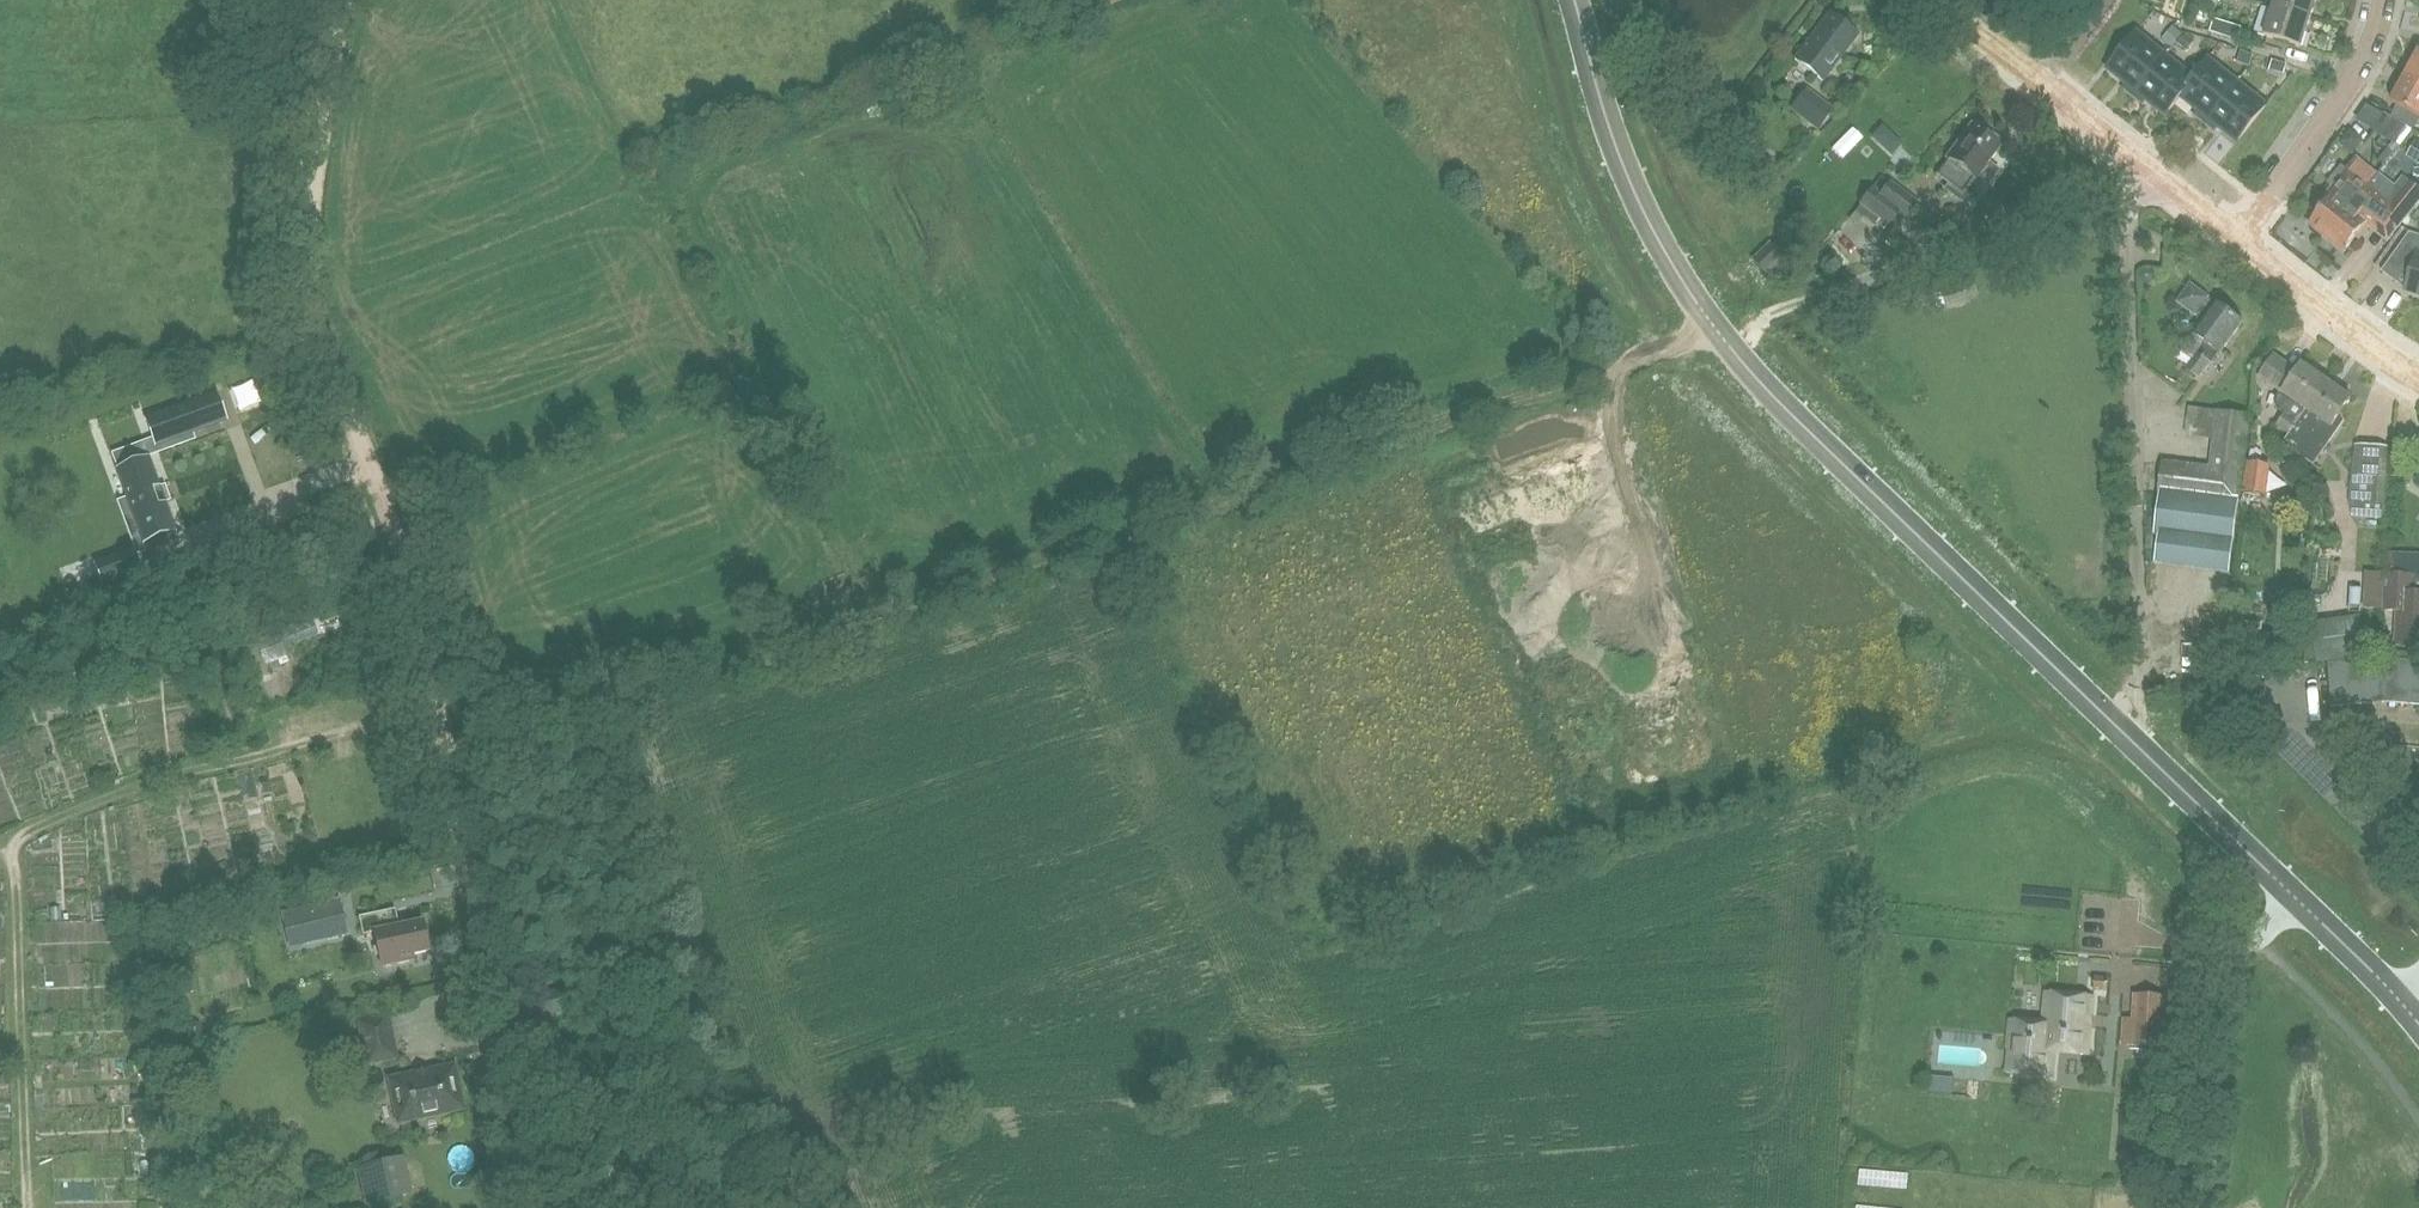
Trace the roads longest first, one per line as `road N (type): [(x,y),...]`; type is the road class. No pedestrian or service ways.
road 1 (primary): [(2418,1024),(1731,348),(1682,279),(1629,180),(1574,0)]
road 2 (track): [(449,759),(1720,333)]
road 3 (track): [(469,839),(406,565),(313,312),(309,251),(342,0)]
road 4 (track): [(14,845),(48,822),(165,777),(439,718)]
road 5 (track): [(2141,642),(2129,196)]
road 6 (residential): [(2238,240),(1933,0)]
road 7 (track): [(1767,315),(2129,196)]
road 8 (residential): [(547,1207),(469,839)]
road 9 (track): [(28,1207),(14,845)]
road 10 (residential): [(2238,240),(2365,58),(2385,0)]
road 11 (residential): [(2418,377),(2238,240)]

